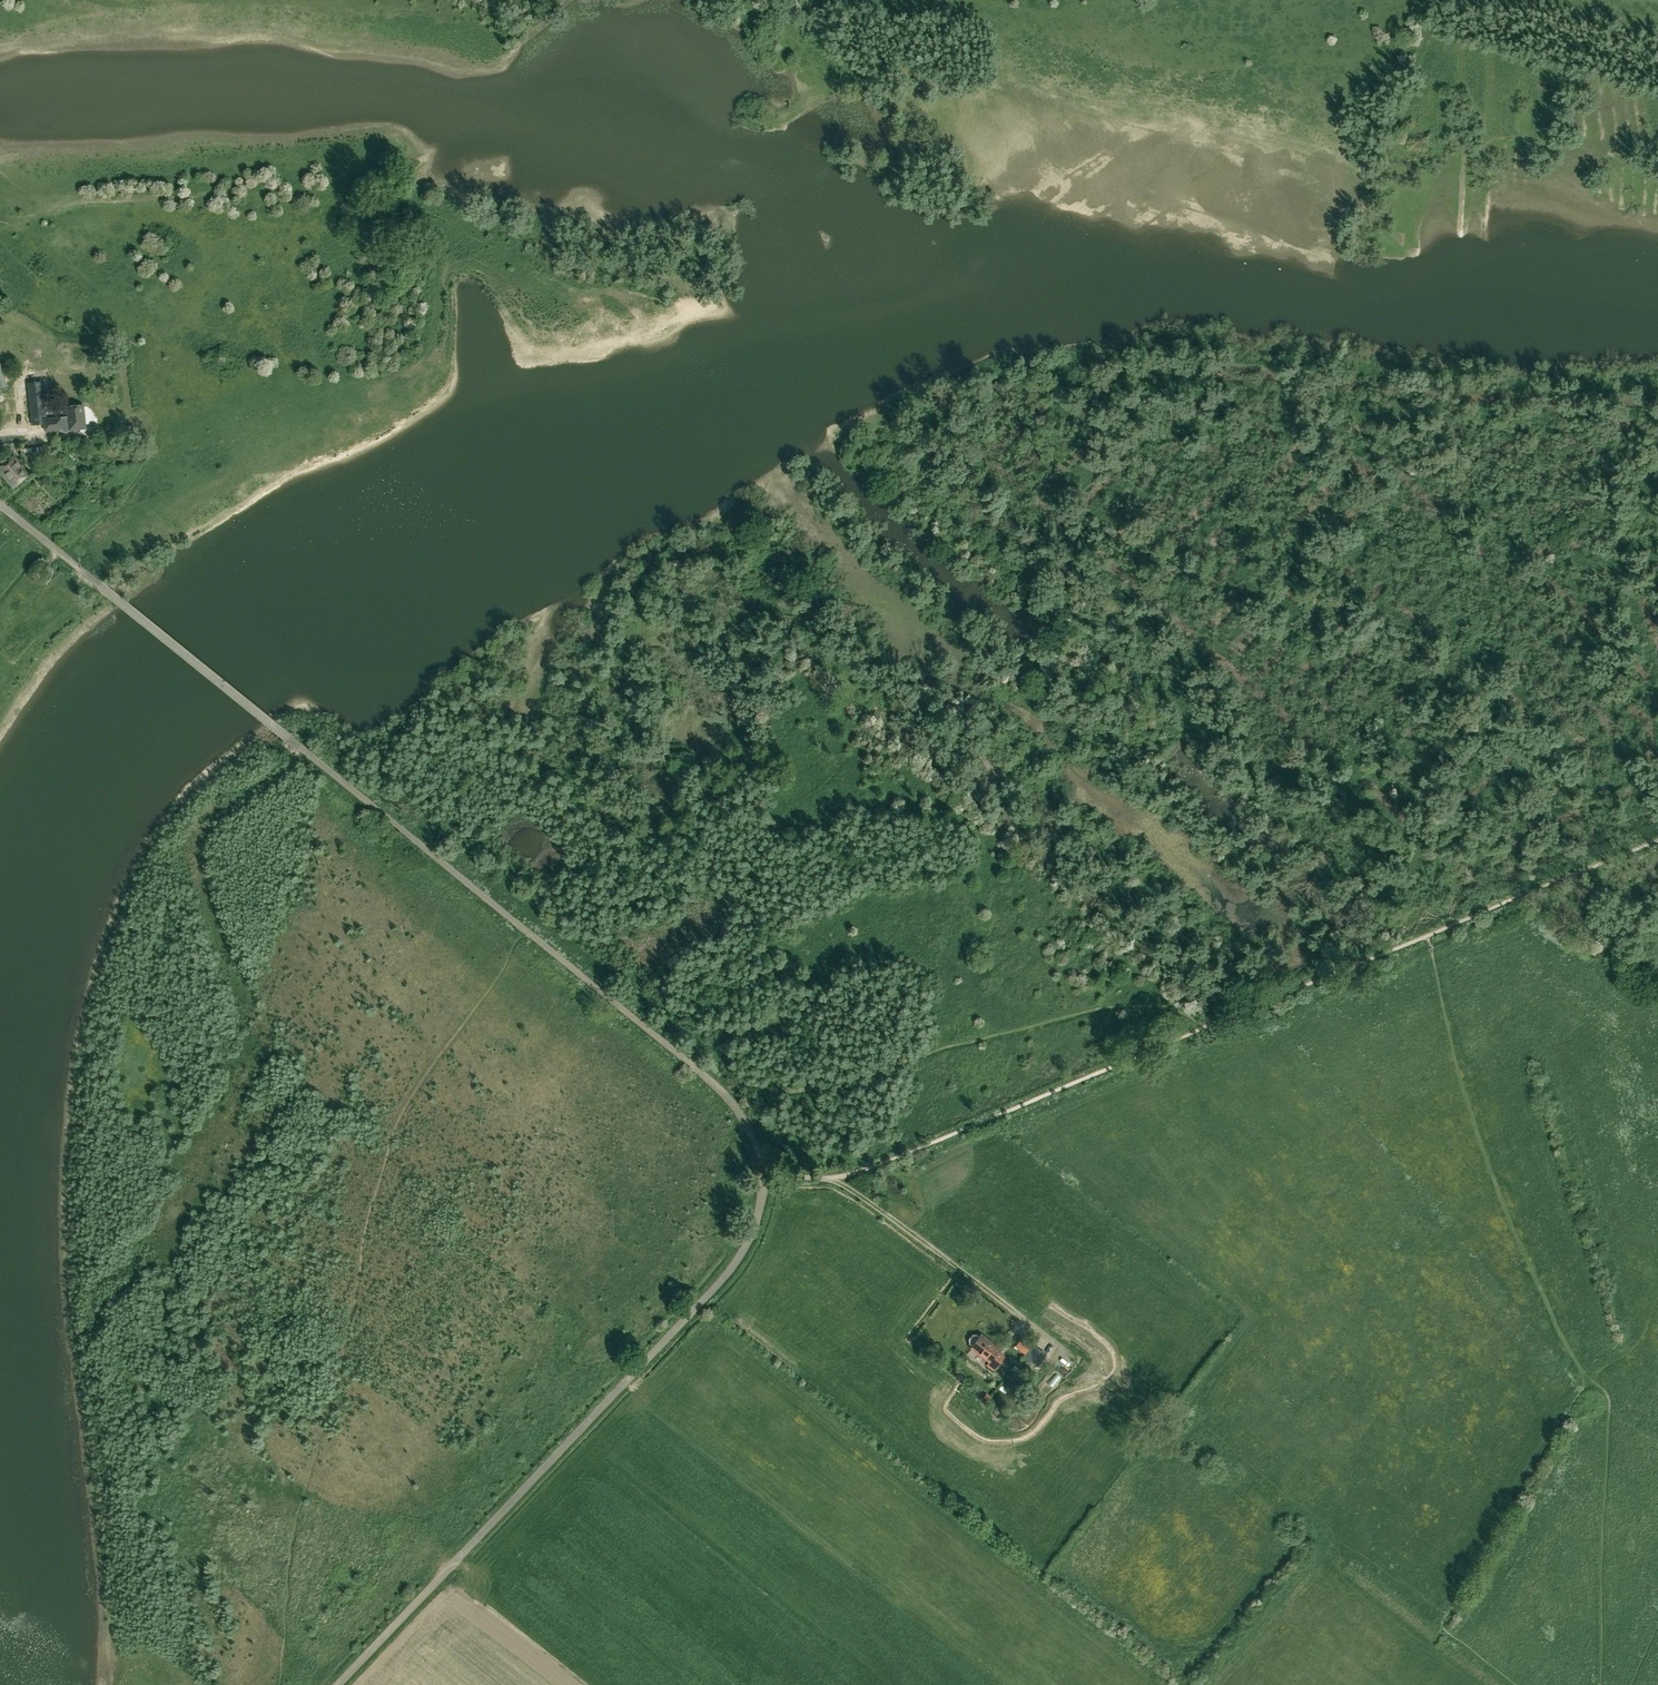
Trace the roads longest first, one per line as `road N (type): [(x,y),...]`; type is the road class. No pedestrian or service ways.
road 1 (unclassified): [(339,1684),(715,1288),(742,1255),(767,1181)]
road 2 (unclassified): [(1069,1357),(832,1178),(767,1181)]
road 3 (unclassified): [(767,1181),(736,1107),(688,1061)]
road 4 (unclassified): [(99,584),(0,502)]

